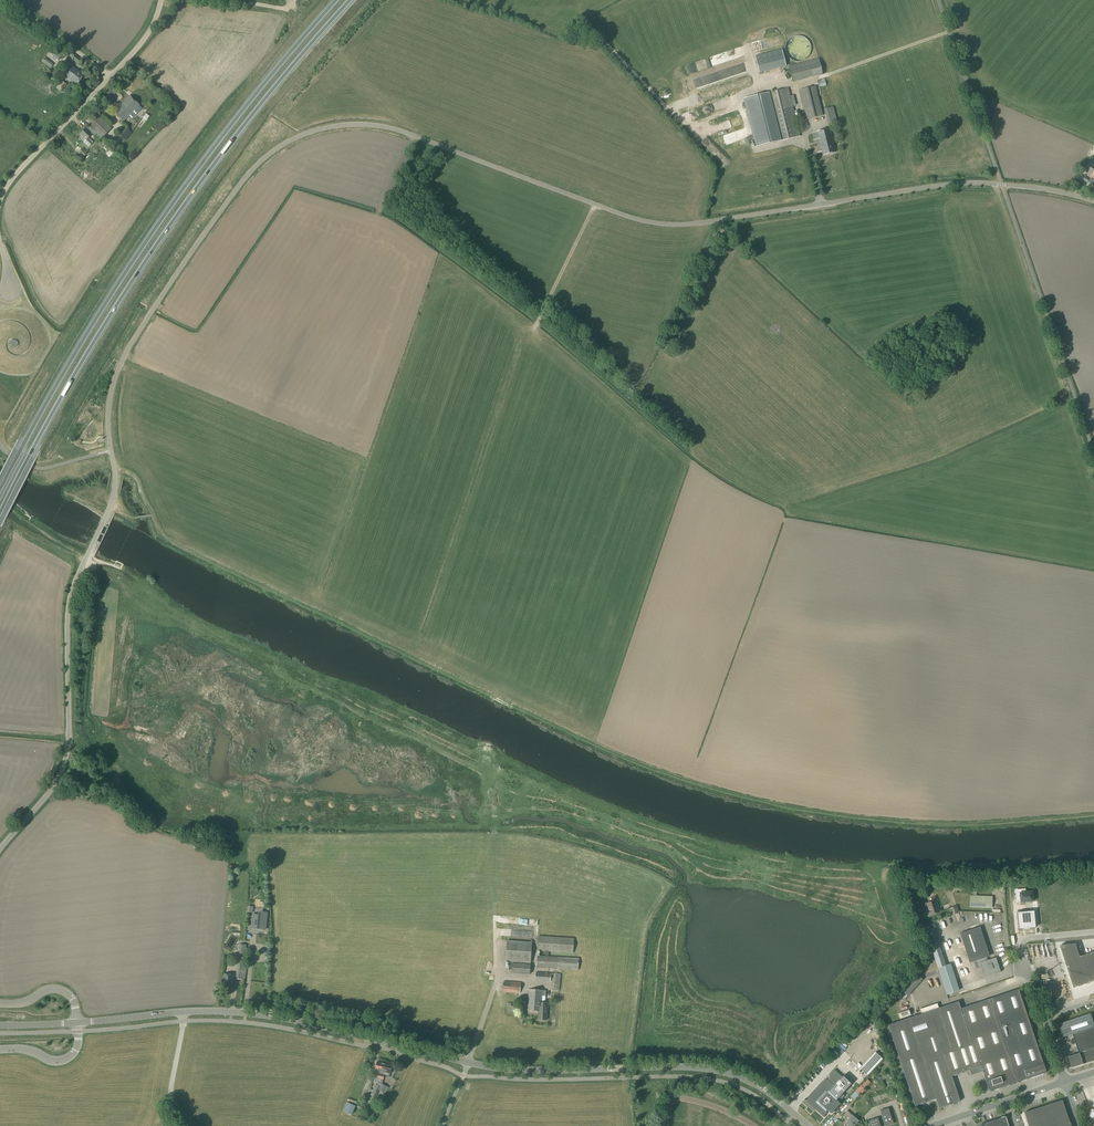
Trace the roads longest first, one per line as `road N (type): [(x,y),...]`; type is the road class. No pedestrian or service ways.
road 1 (track): [(153,516),(161,535),(192,554),(588,744),(736,796),(839,817),(959,825),(1093,816)]
road 2 (unclassified): [(0,850),(65,765),(70,597),(113,496),(109,402),(127,350),(269,154),(311,132),(350,124),(427,140)]
road 3 (unclassified): [(1093,201),(955,184),(661,224),(427,140)]
road 4 (trunk): [(0,513),(127,290),(211,169),(351,0)]
road 5 (trunk): [(335,0),(255,95),(112,291),(0,489)]
road 6 (secondary): [(467,1063),(243,1014),(77,1023)]
road 7 (secondary): [(809,1125),(754,1084),(713,1070),(538,1072),(467,1063)]
road 8 (residential): [(1064,1081),(1018,939),(1093,933)]
road 9 (unclassified): [(0,199),(110,77)]
road 10 (residential): [(933,1125),(1064,1081)]
road 11 (track): [(536,327),(595,204)]
road 12 (unclassified): [(110,77),(5,0)]

